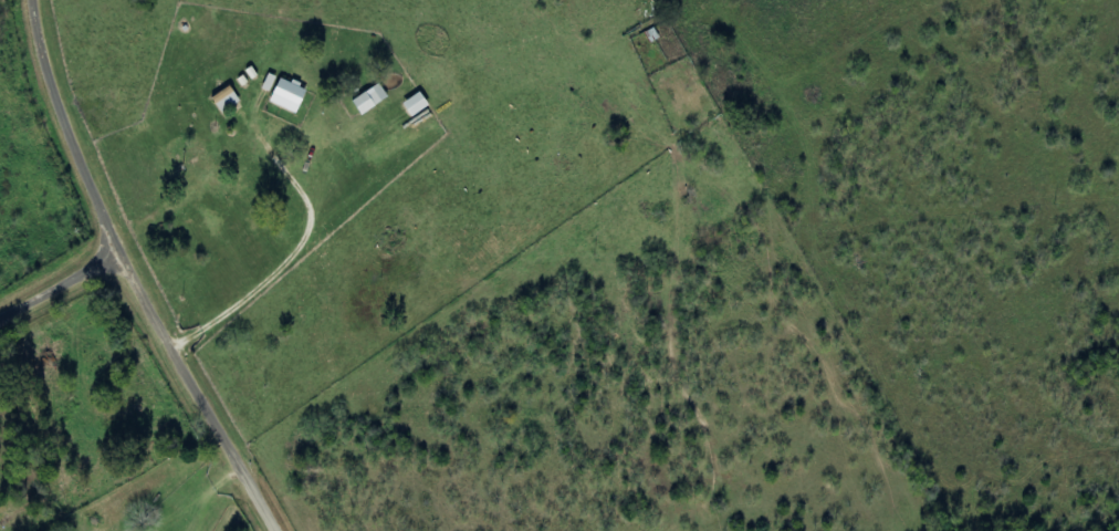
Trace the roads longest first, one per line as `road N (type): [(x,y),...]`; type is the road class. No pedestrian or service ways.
road 1 (residential): [(284,530),(103,199),(53,73),(39,0)]
road 2 (residential): [(0,325),(127,251)]

